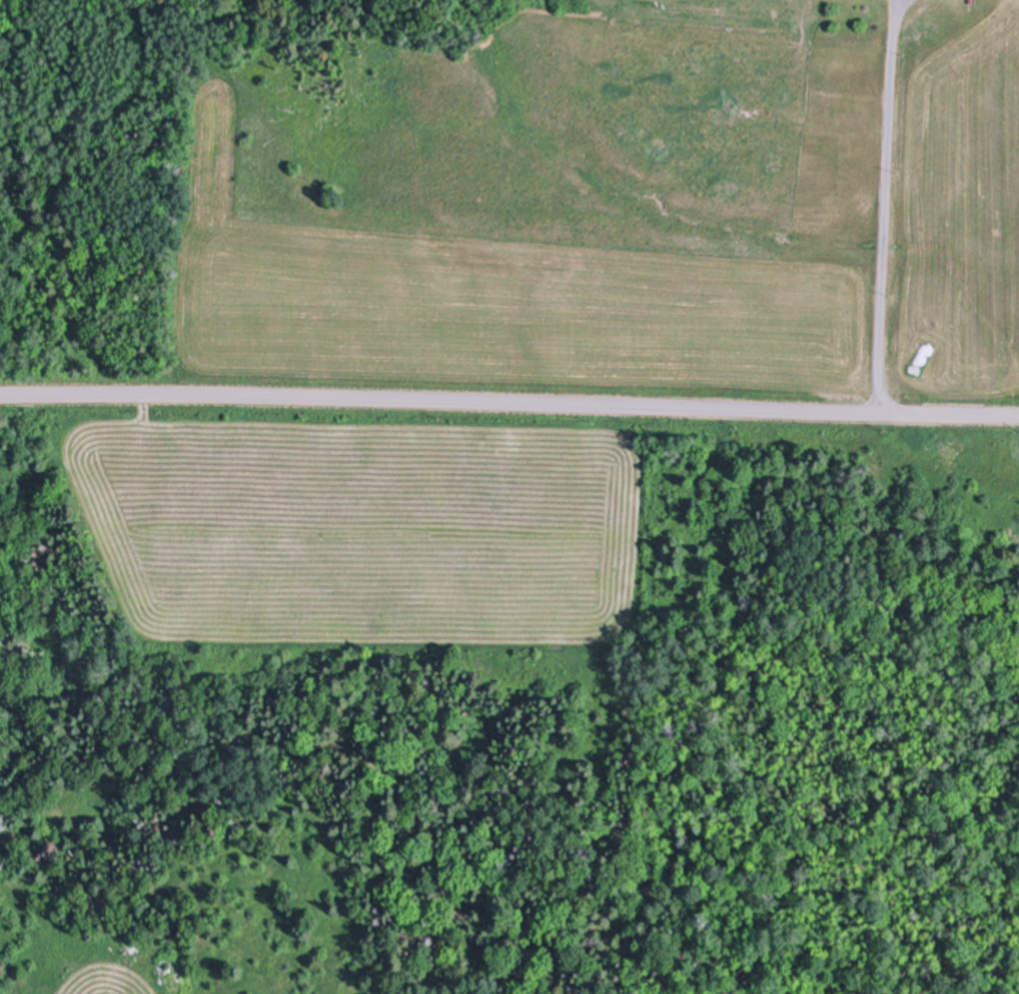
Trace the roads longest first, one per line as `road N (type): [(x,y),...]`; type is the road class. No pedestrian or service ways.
road 1 (residential): [(1018,416),(212,394),(0,396)]

